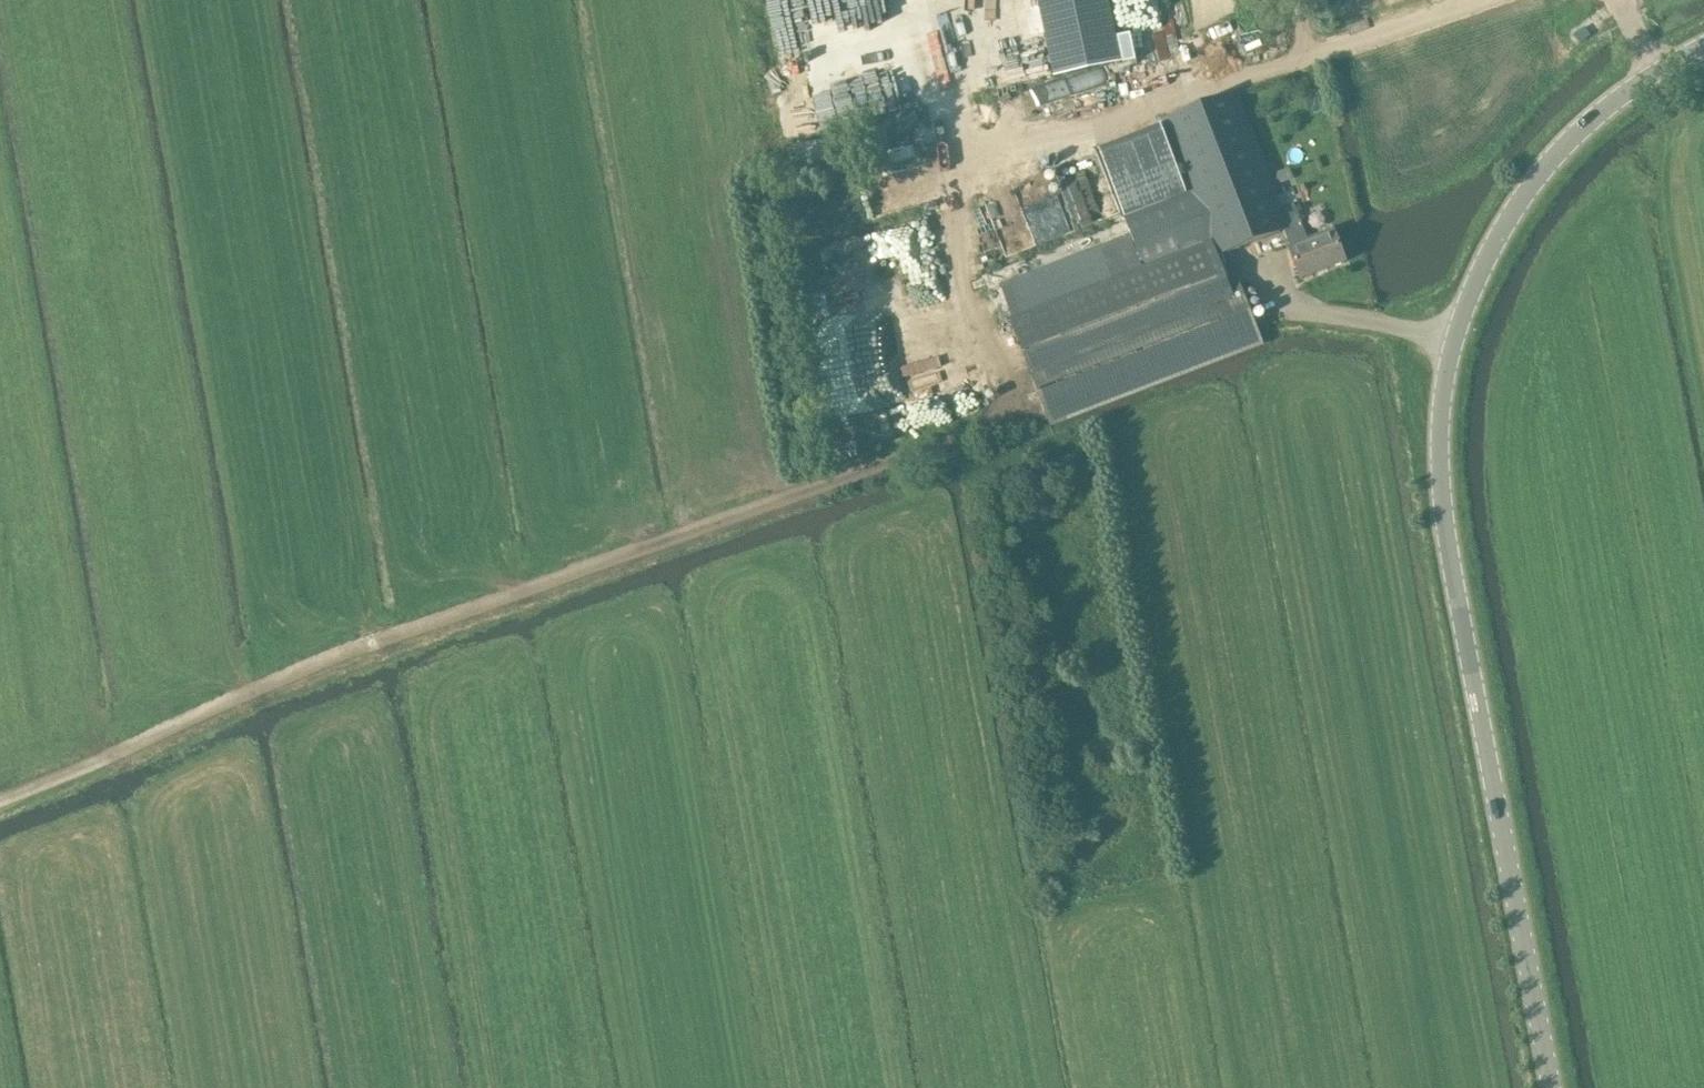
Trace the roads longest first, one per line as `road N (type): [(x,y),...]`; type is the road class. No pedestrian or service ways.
road 1 (track): [(0,805),(386,643),(1012,414),(946,191),(1497,0)]
road 2 (tertiary): [(1552,1087),(1442,507),(1440,412),(1454,340),(1479,274),(1542,170),(1581,128),(1703,46)]

